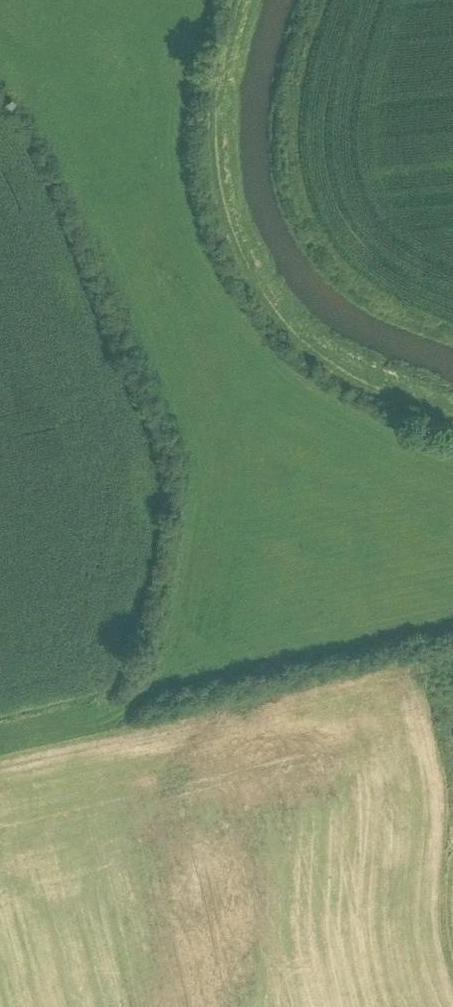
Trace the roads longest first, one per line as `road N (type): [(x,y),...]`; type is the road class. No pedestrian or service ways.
road 1 (track): [(0,751),(93,728),(153,688)]

